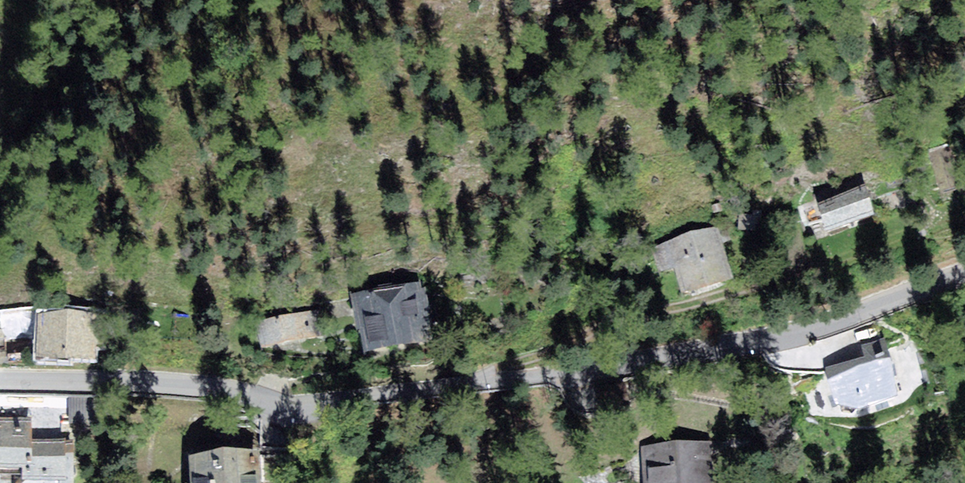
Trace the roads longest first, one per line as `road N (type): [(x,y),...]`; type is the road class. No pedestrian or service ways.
road 1 (residential): [(0,380),(192,387),(306,404),(708,353),(964,278)]

